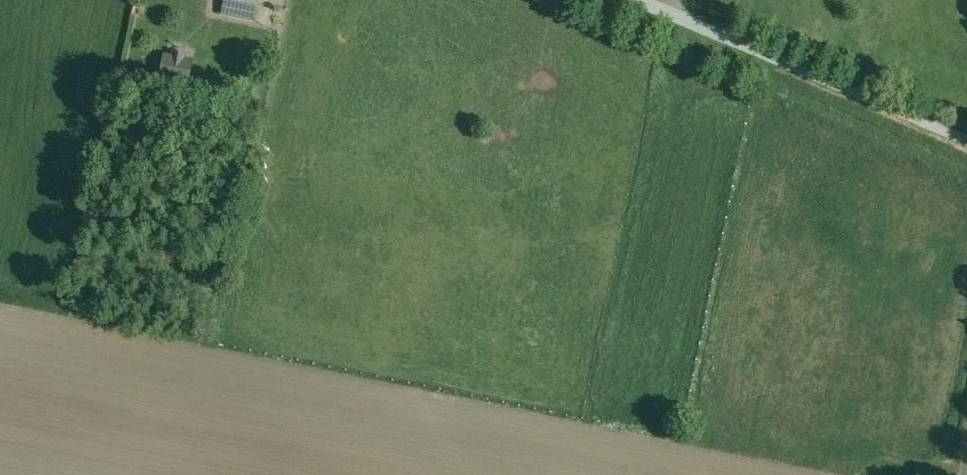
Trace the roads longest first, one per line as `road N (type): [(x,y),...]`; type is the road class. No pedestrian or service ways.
road 1 (track): [(966,142),(689,19)]

